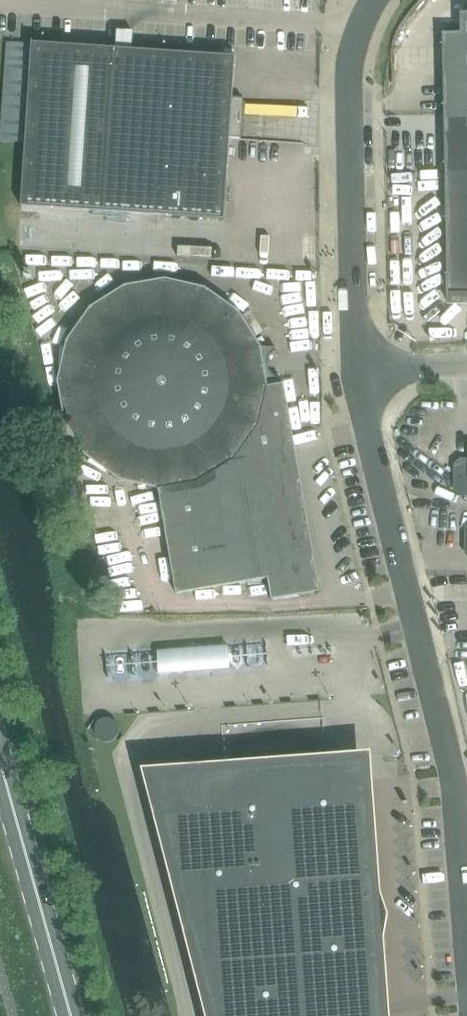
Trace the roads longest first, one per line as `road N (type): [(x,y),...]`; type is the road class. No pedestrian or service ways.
road 1 (unclassified): [(451,791),(358,362)]
road 2 (unclassified): [(358,362),(352,73),(360,30),(379,0)]
road 3 (primary): [(72,1015),(0,765)]
road 4 (unclassified): [(466,1015),(451,791)]

